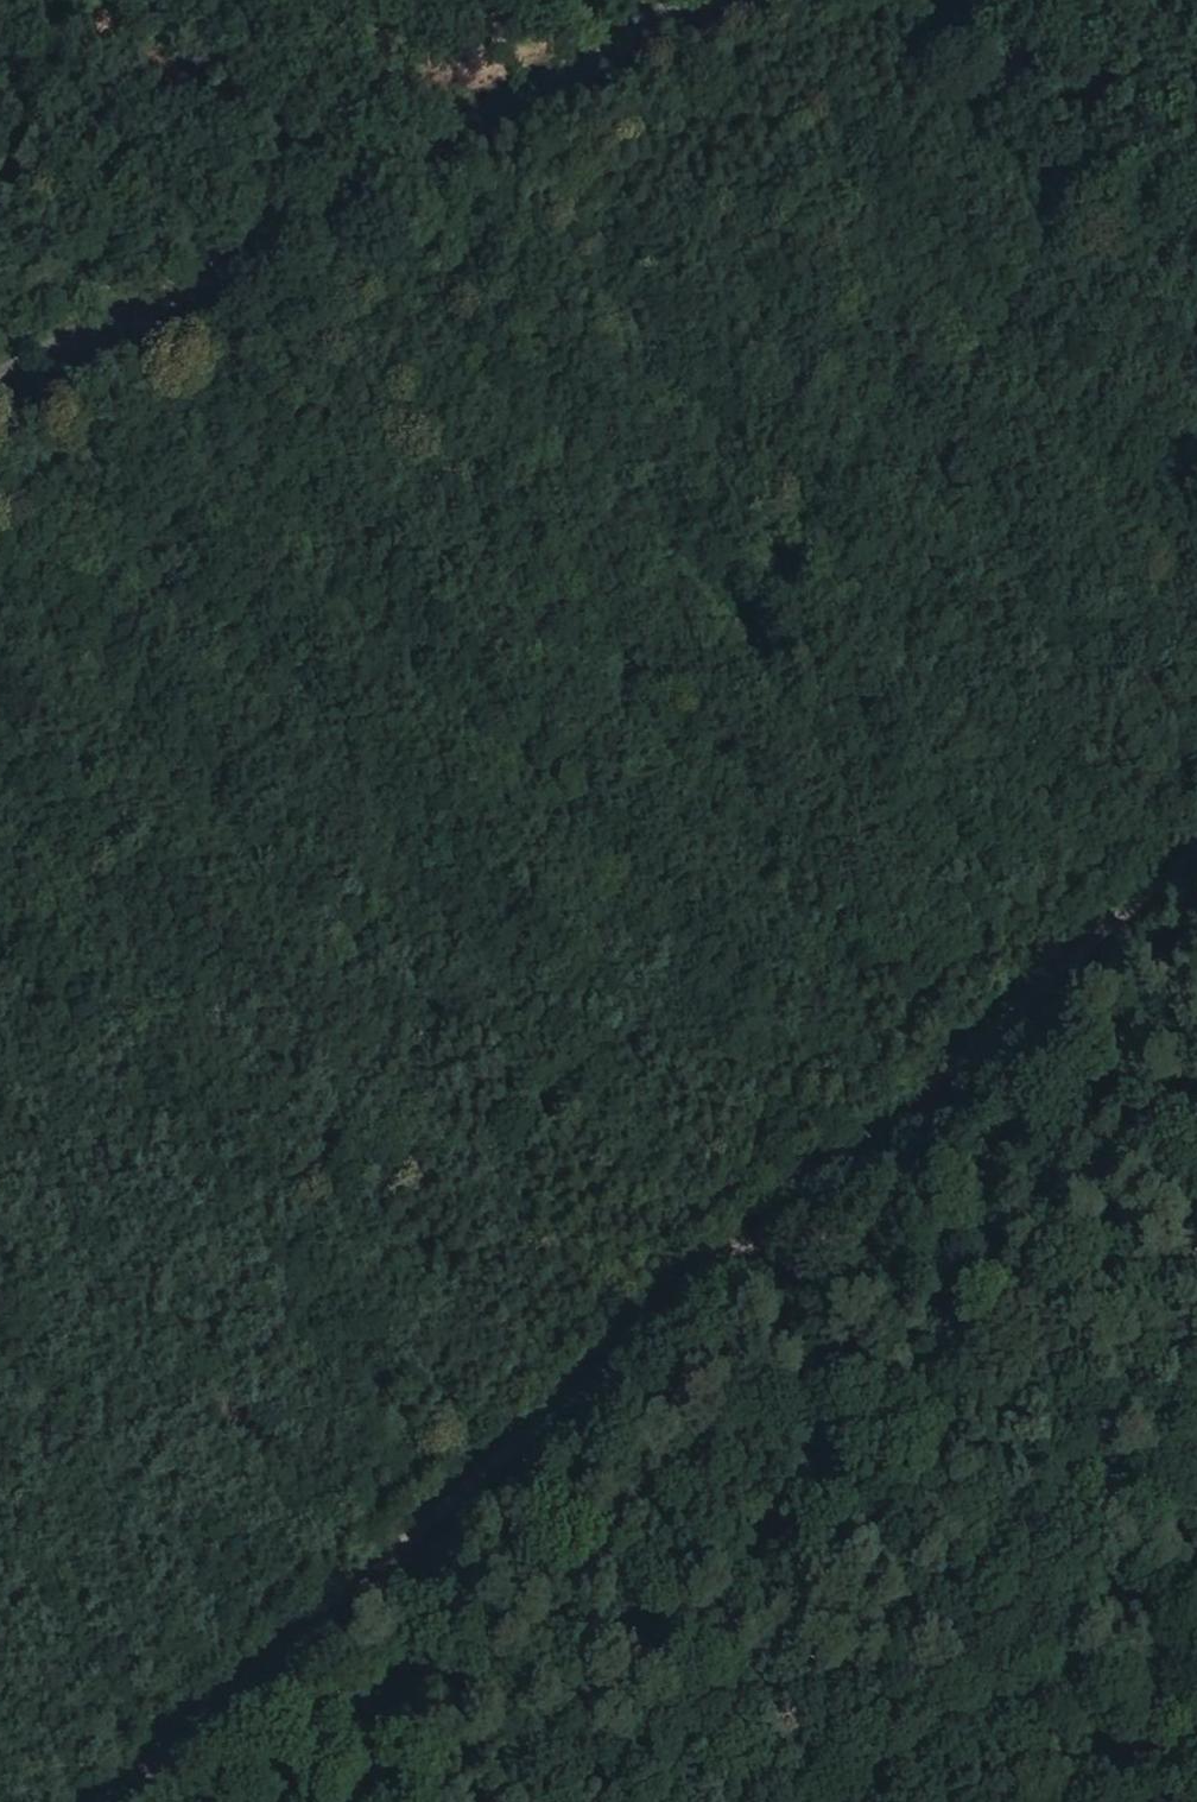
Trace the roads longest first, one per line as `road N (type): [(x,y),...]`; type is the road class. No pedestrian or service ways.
road 1 (track): [(1196,864),(123,1801)]
road 2 (secondary): [(0,378),(681,0)]

